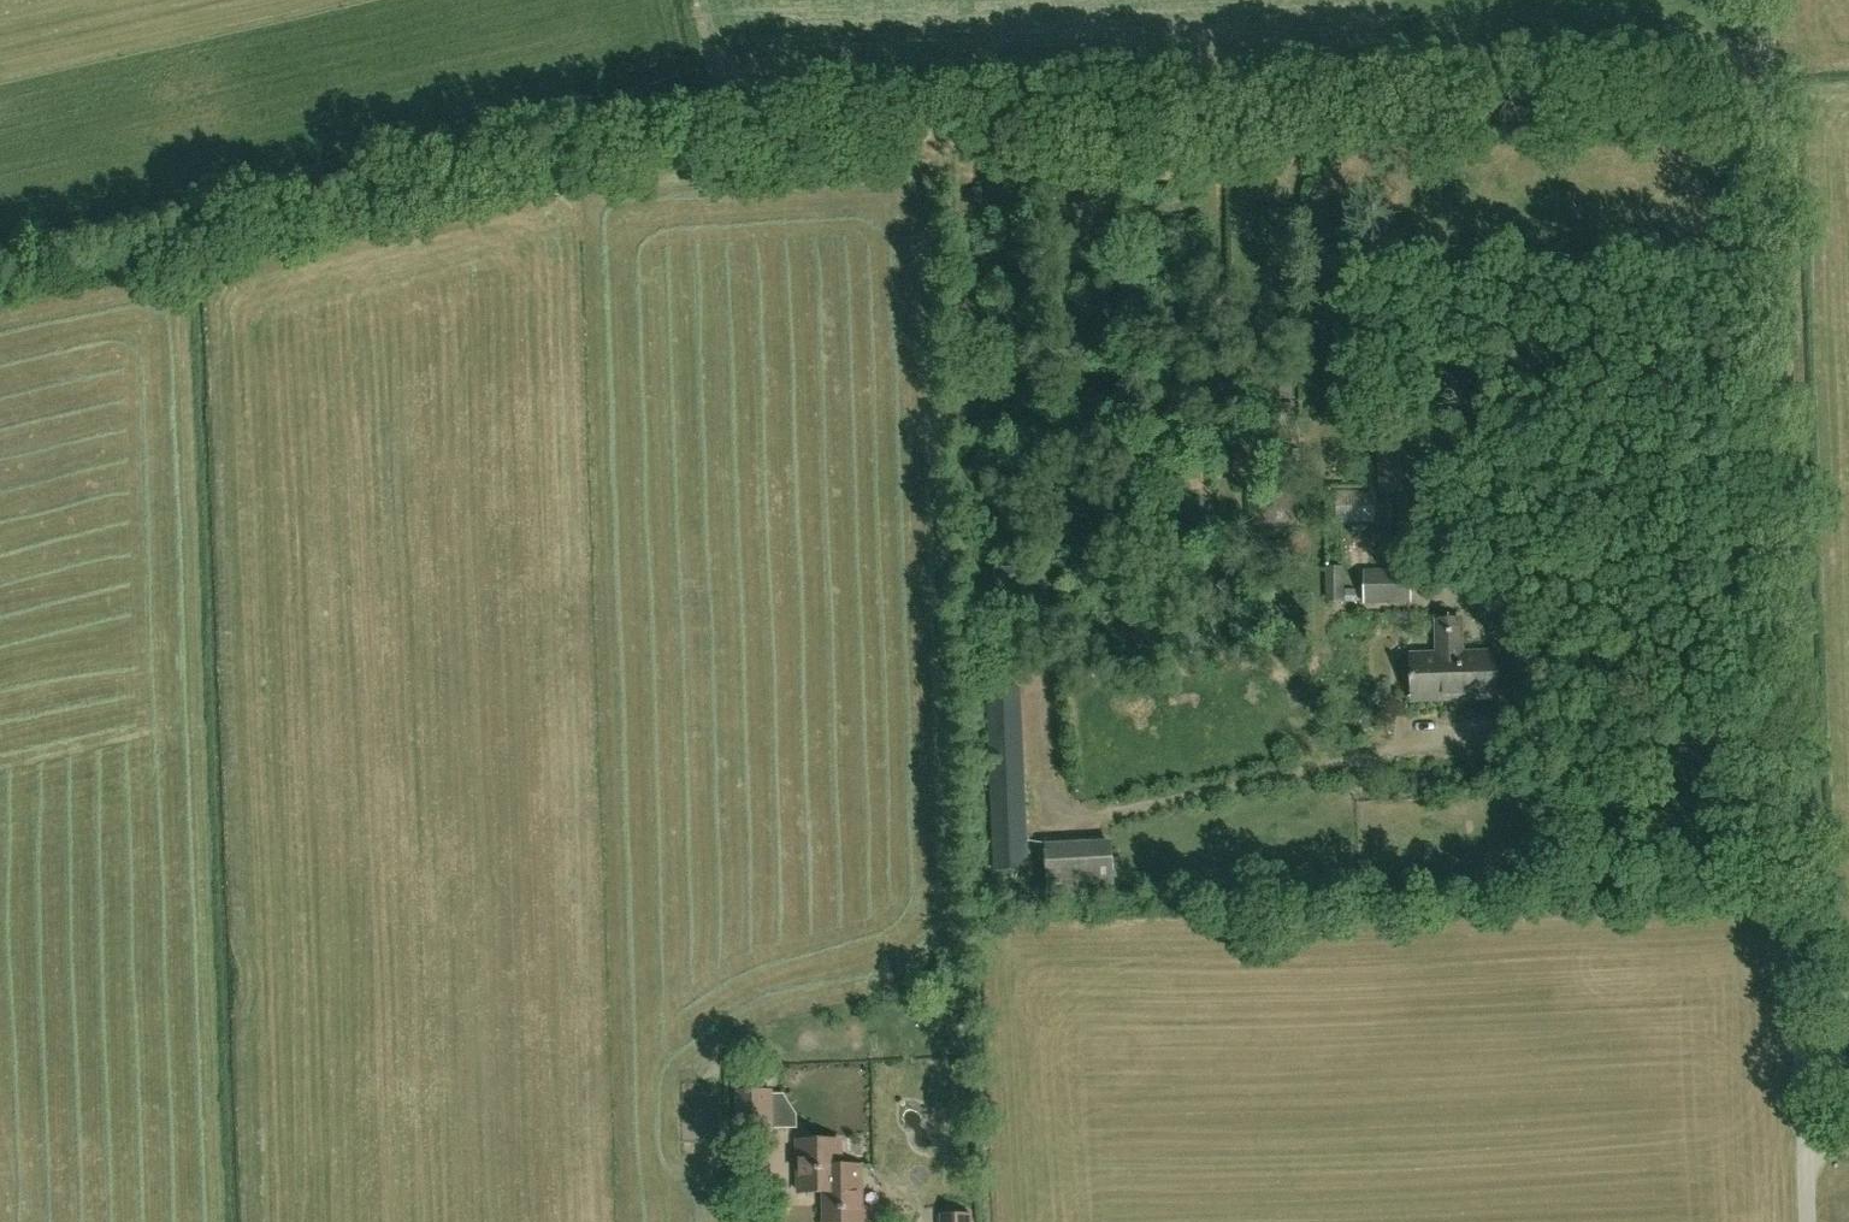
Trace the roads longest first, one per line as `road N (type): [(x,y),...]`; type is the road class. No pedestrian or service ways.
road 1 (unclassified): [(1811,1221),(1766,0)]

